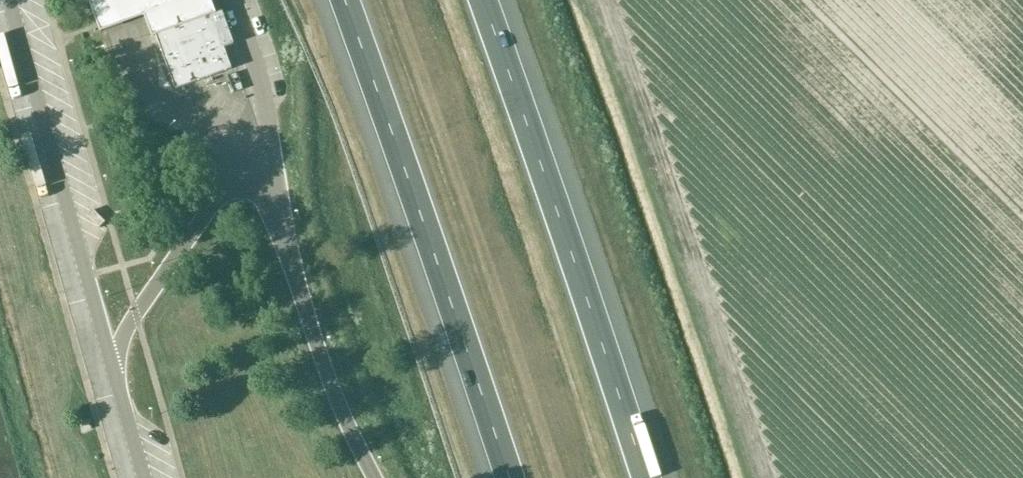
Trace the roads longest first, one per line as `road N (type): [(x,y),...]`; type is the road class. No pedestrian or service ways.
road 1 (motorway): [(344,0),(509,477)]
road 2 (motorway): [(645,477),(483,0)]

